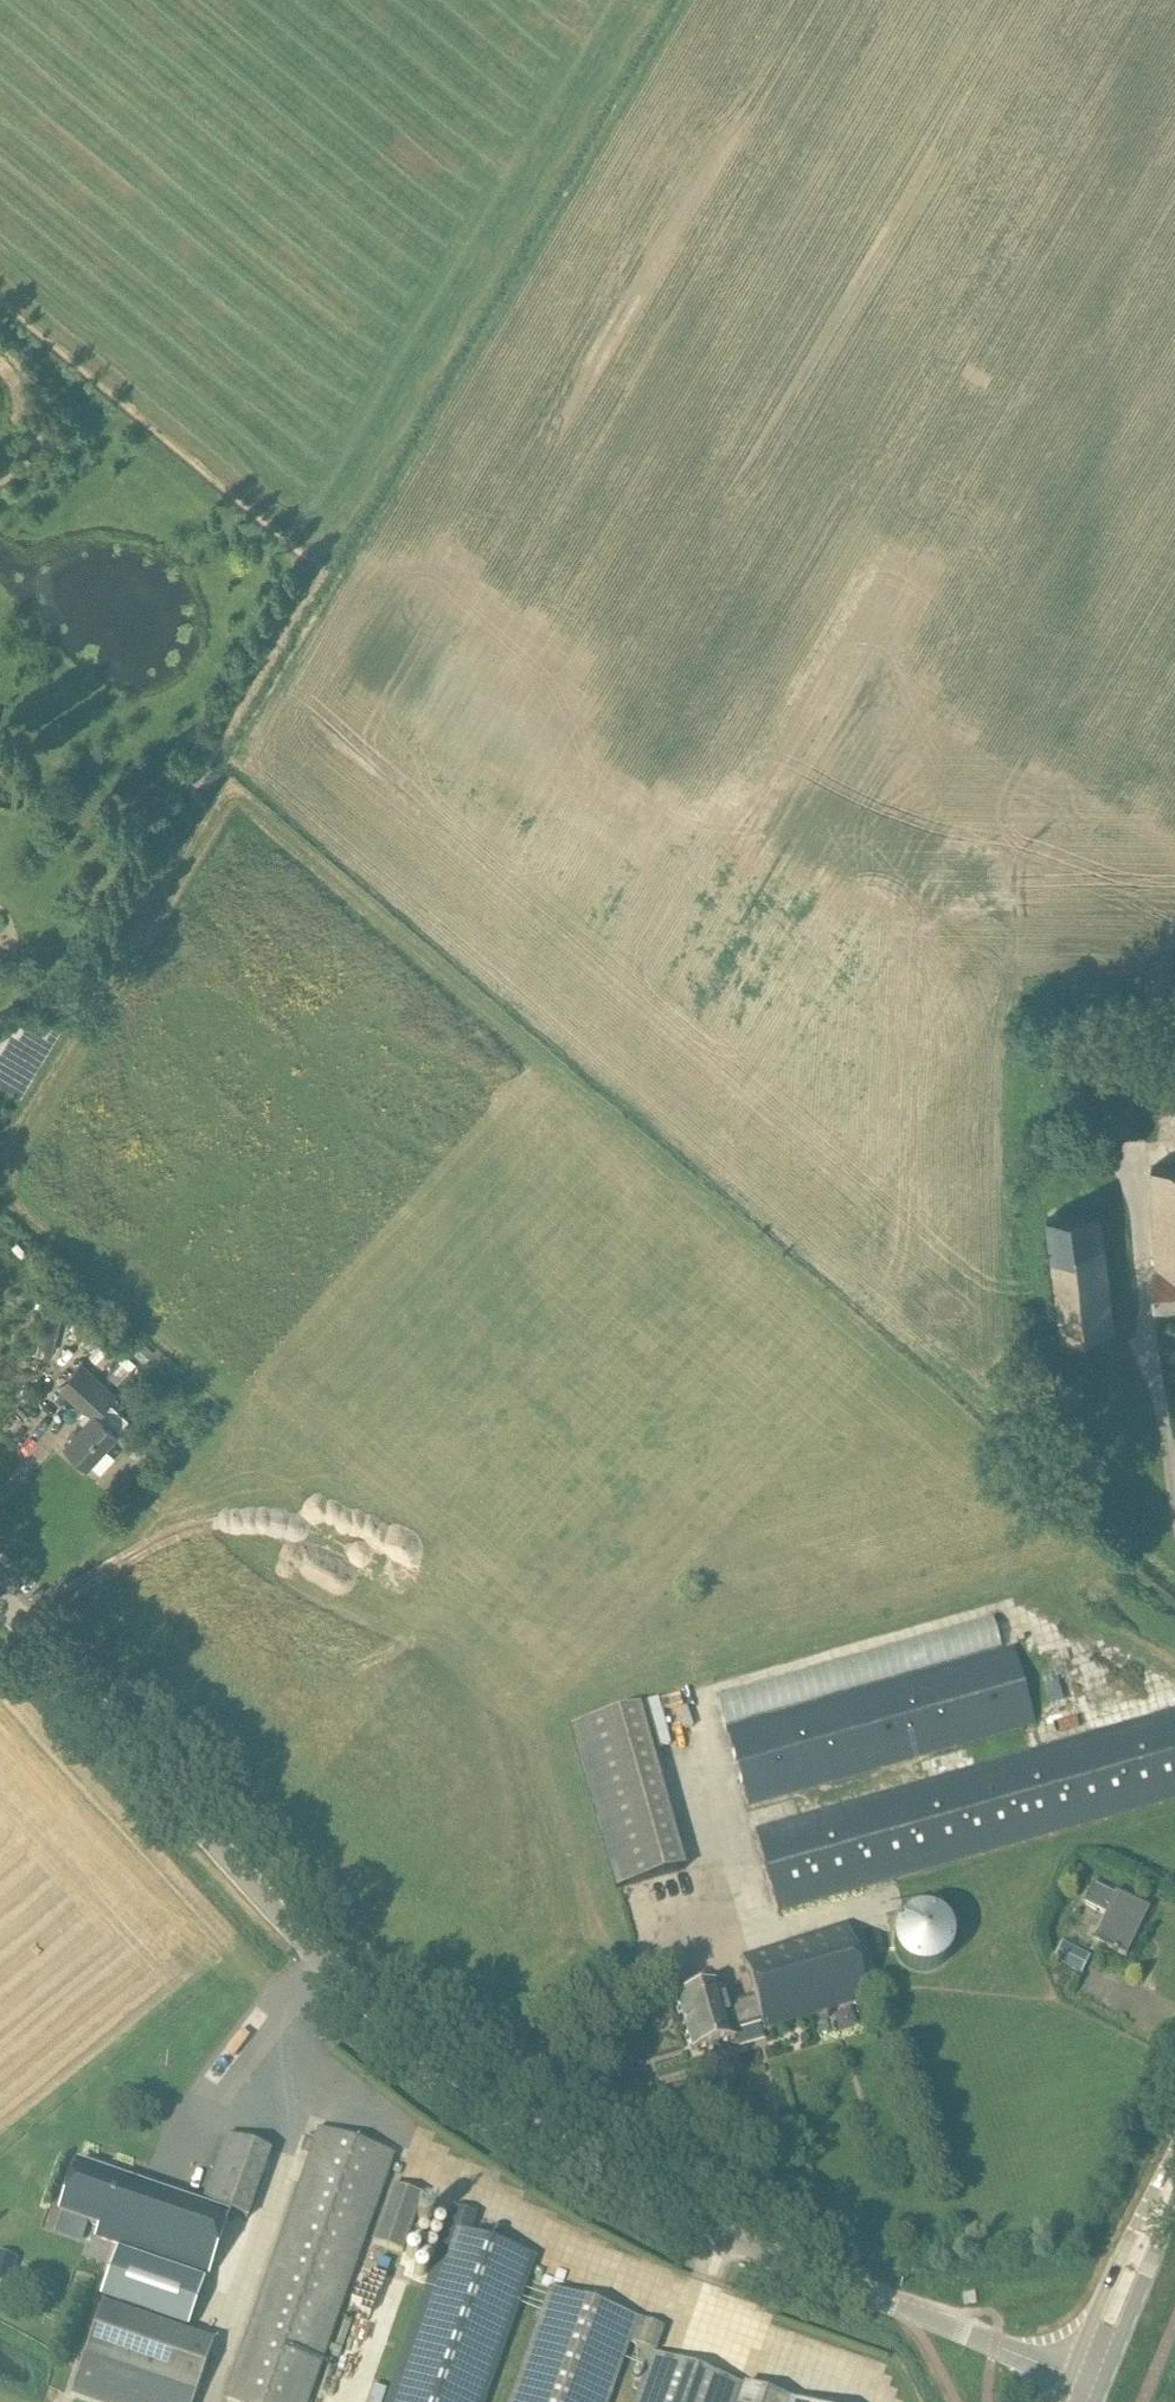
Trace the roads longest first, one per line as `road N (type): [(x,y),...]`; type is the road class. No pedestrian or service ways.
road 1 (unclassified): [(1070,2374),(684,2217),(569,2142),(419,2025),(203,1818),(0,1588)]
road 2 (tertiary): [(1156,2216),(1116,2266),(1070,2374)]
road 3 (tertiary): [(1100,2385),(1146,2276),(1156,2216)]

